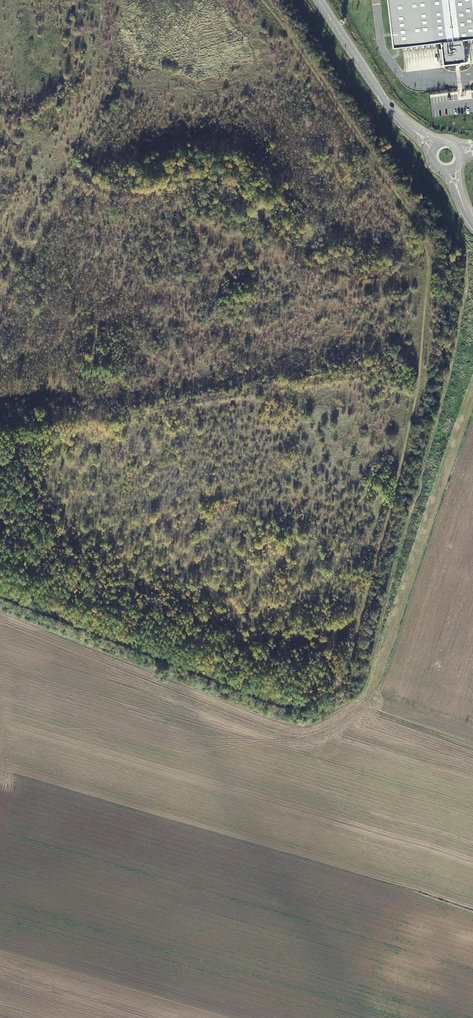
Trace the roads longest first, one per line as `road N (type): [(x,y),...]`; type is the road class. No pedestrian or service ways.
road 1 (tertiary): [(320,0),(388,106),(434,144)]

